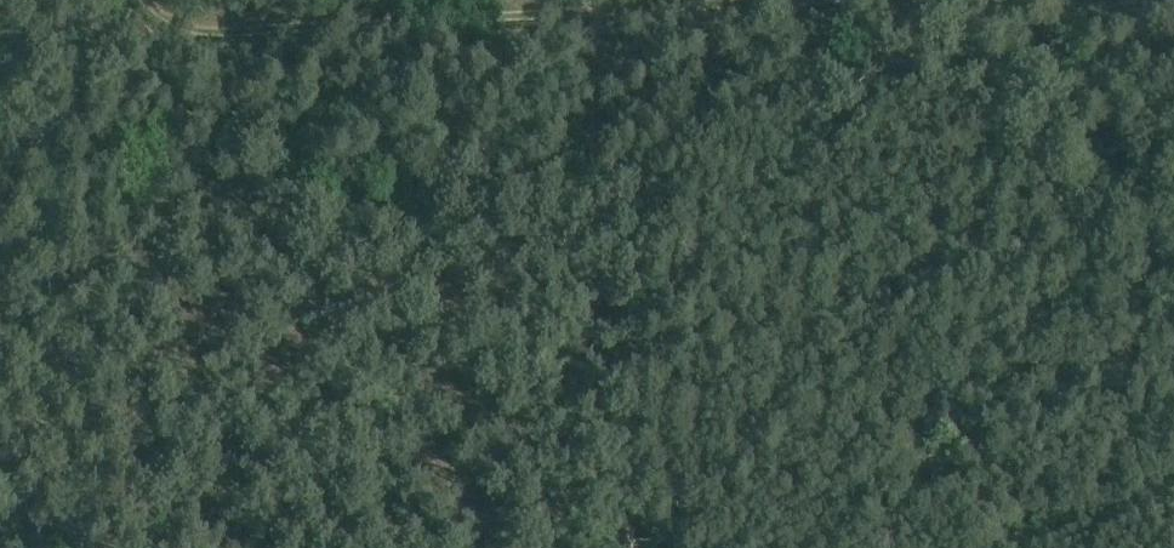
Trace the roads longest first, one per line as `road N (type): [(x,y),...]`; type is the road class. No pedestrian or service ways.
road 1 (track): [(120,0),(187,54),(1099,12)]
road 2 (track): [(742,0),(204,32),(154,0)]

